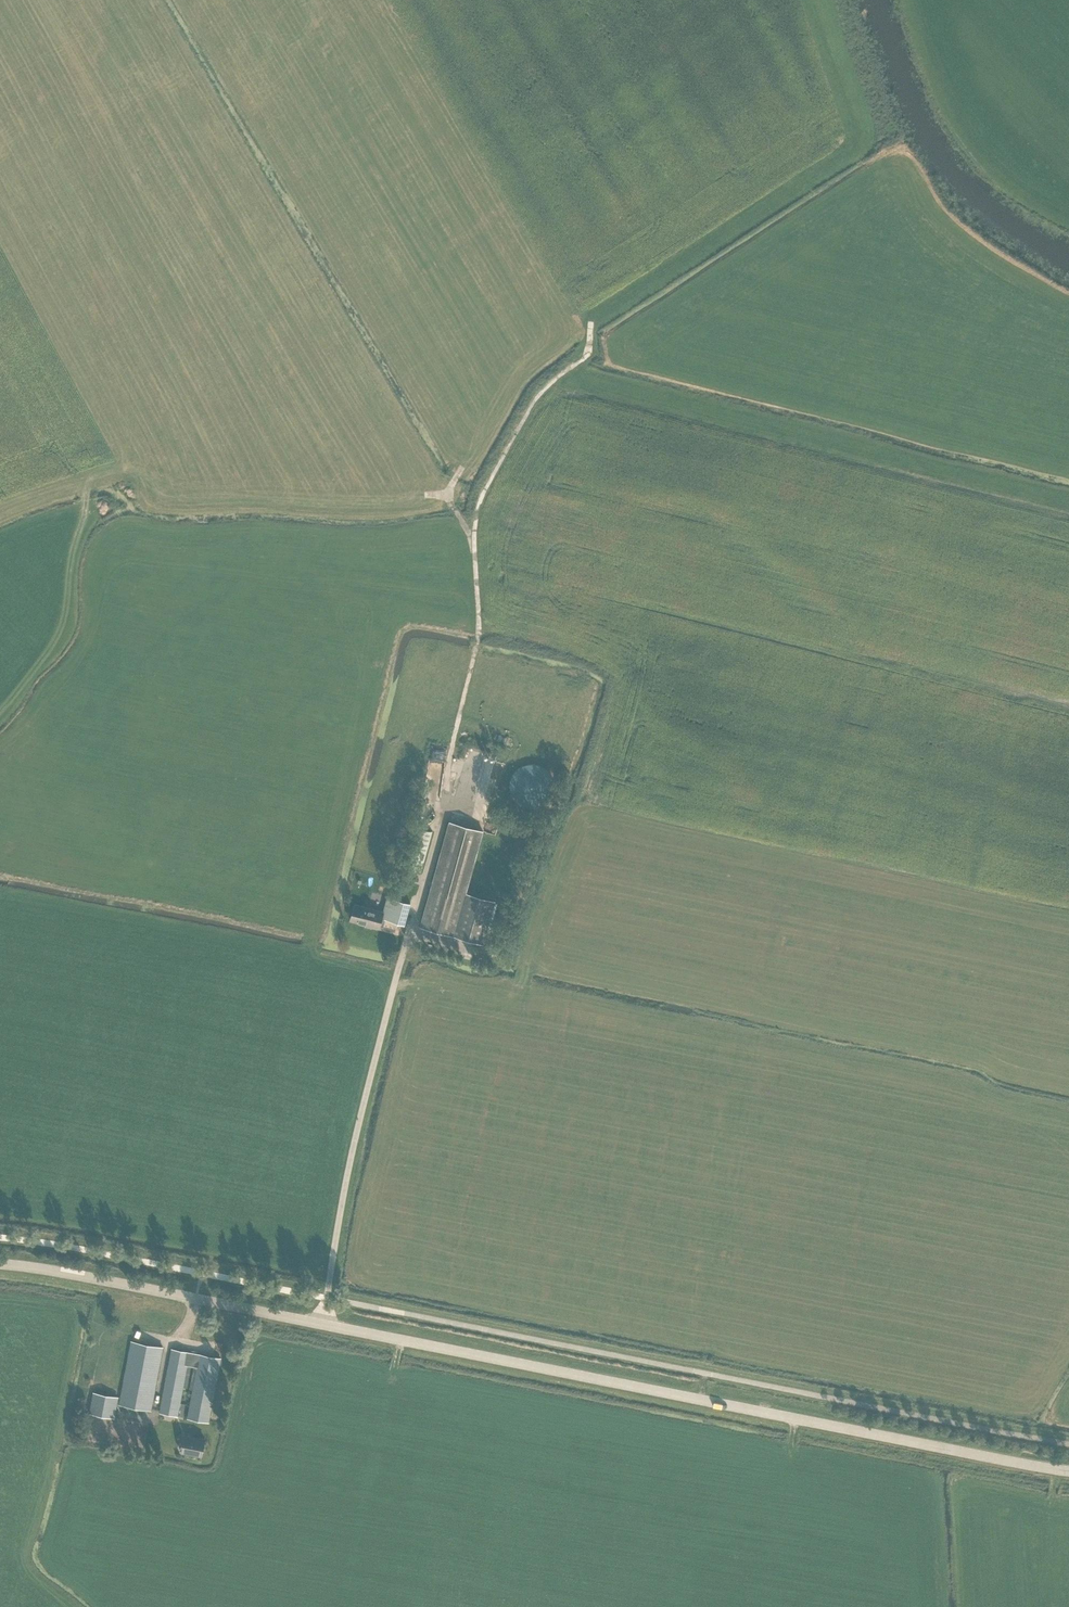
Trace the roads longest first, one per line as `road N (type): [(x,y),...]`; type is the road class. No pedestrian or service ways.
road 1 (tertiary): [(0,1263),(1068,1471)]
road 2 (track): [(591,326),(586,358),(530,407),(479,508),(478,639),(412,926)]
road 3 (track): [(0,701),(59,620),(84,488)]

